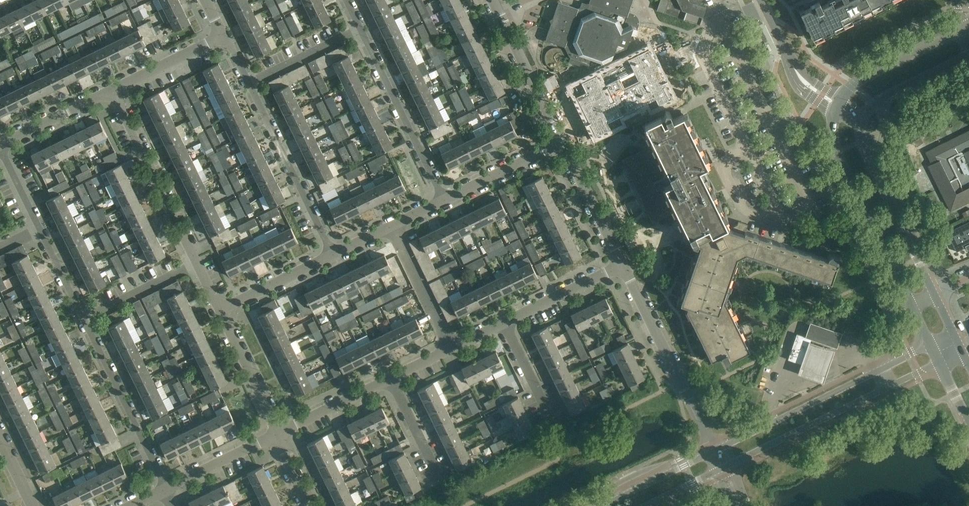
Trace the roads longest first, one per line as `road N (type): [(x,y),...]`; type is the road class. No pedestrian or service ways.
road 1 (tertiary): [(722,469),(939,363)]
road 2 (tertiary): [(930,345),(714,451)]
road 3 (tertiary): [(838,107),(837,154),(911,305)]
road 4 (unclassified): [(714,451),(623,265)]
road 5 (residential): [(198,263),(112,89)]
road 6 (residential): [(444,200),(361,29)]
road 7 (residential): [(166,489),(84,318)]
road 8 (residential): [(334,254),(250,85)]
road 9 (tertiary): [(935,294),(863,141),(863,122)]
road 10 (unclassified): [(563,143),(494,0)]
road 11 (tertiary): [(968,24),(865,77),(838,107)]
road 12 (residential): [(280,433),(220,310)]
road 13 (unclassified): [(623,265),(563,143)]
road 14 (residential): [(452,348),(392,226)]
road 15 (unclassified): [(838,107),(797,70),(760,0)]
road 16 (residential): [(444,200),(563,143)]
road 17 (residential): [(505,322),(623,265)]
road 18 (tertiary): [(863,122),(887,93),(968,53)]
road 19 (residential): [(220,310),(334,254)]
road 20 (residential): [(84,318),(198,263)]
road 21 (tertiary): [(714,451),(600,505)]
road 22 (residential): [(0,144),(112,89)]
road 23 (residential): [(250,85),(361,29)]
road 24 (residential): [(112,89),(224,36)]
road 25 (residential): [(280,433),(391,379)]
road 26 (residential): [(166,489),(274,436)]

